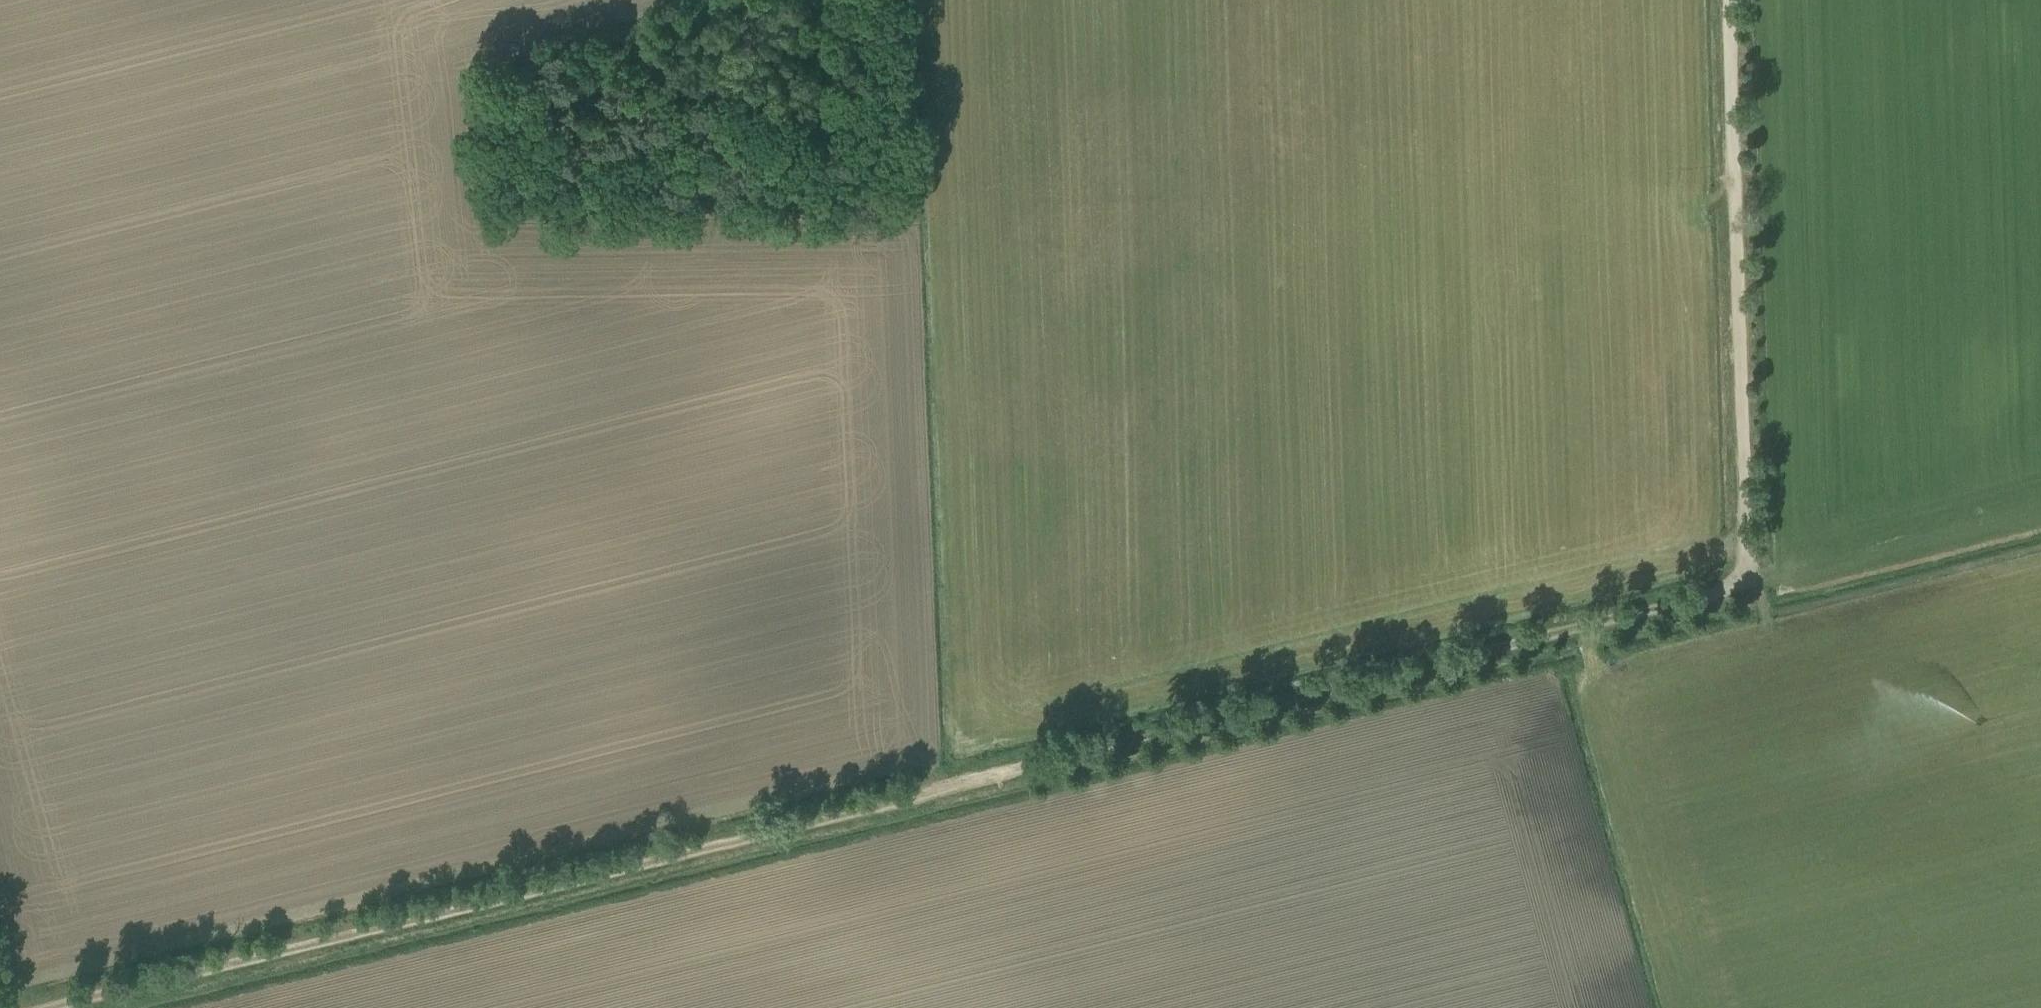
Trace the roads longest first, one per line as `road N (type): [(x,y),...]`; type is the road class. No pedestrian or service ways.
road 1 (track): [(56,1007),(1702,598),(1738,573),(1746,540),(1729,0)]

